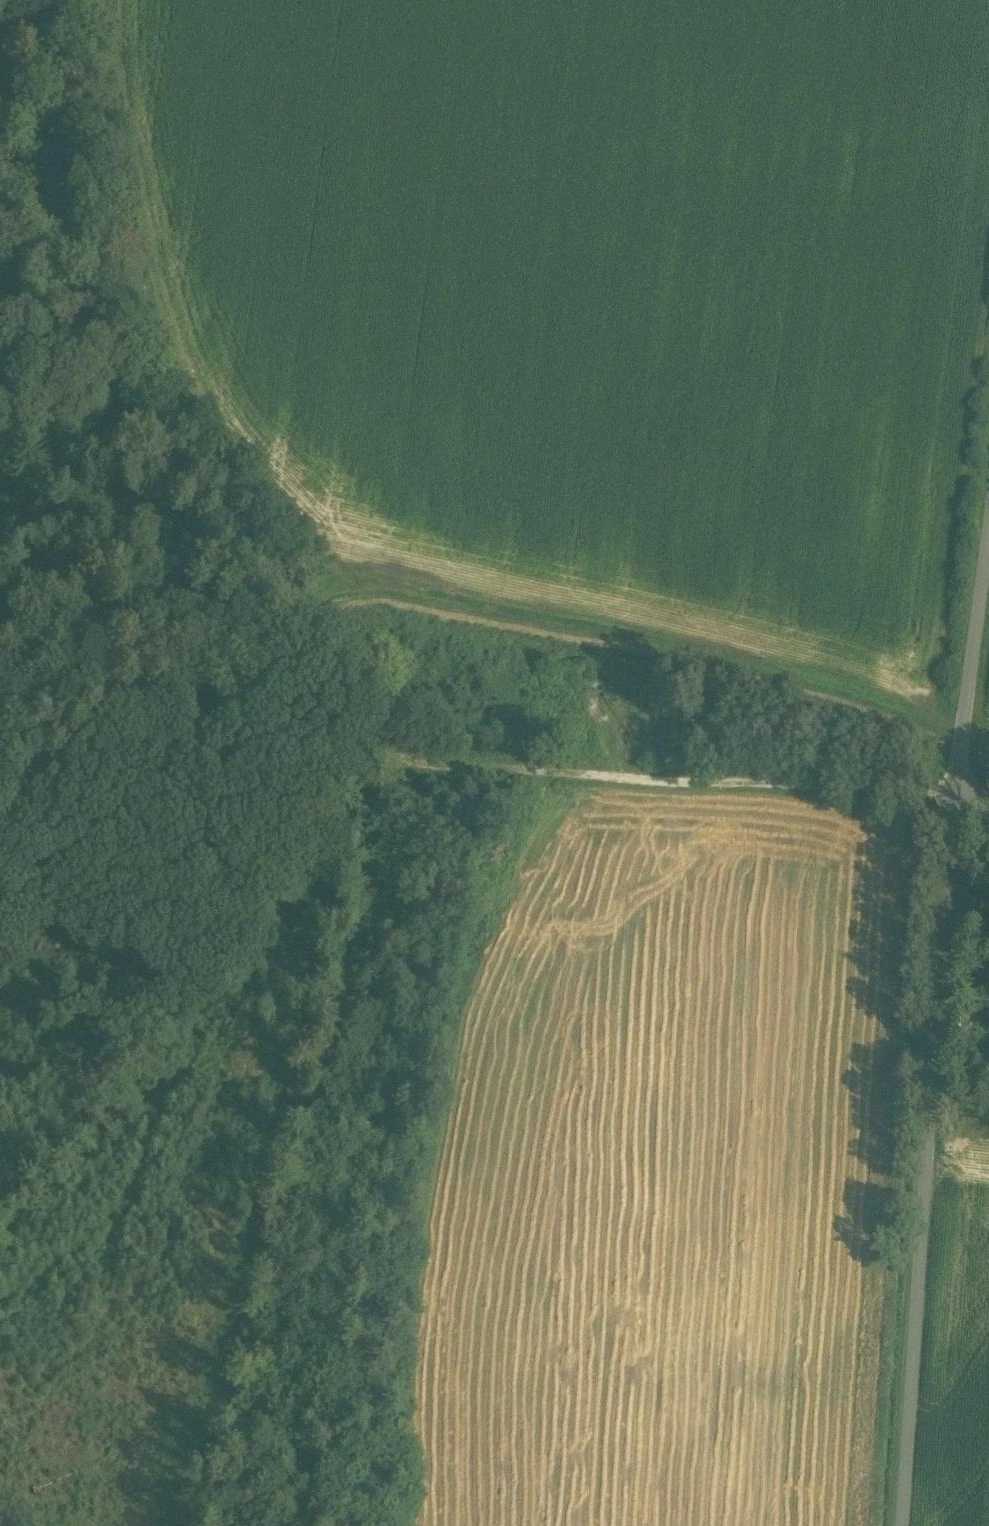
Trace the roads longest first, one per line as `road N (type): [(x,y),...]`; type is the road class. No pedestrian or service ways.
road 1 (residential): [(900,1525),(950,799)]
road 2 (residential): [(950,799),(988,543)]

